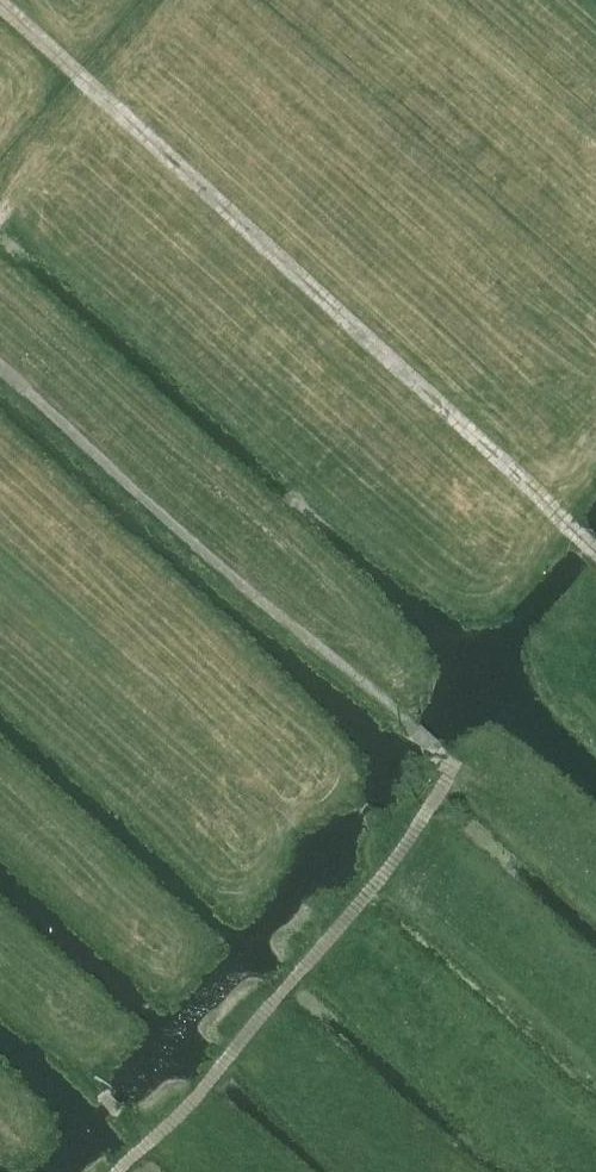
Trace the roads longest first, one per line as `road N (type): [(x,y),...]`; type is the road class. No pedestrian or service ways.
road 1 (track): [(595,545),(3,0)]
road 2 (track): [(595,832),(411,727),(216,566),(0,366)]
road 3 (track): [(114,1171),(196,1094),(311,958),(423,818),(460,759)]
road 4 (track): [(225,572),(307,486),(457,417)]

